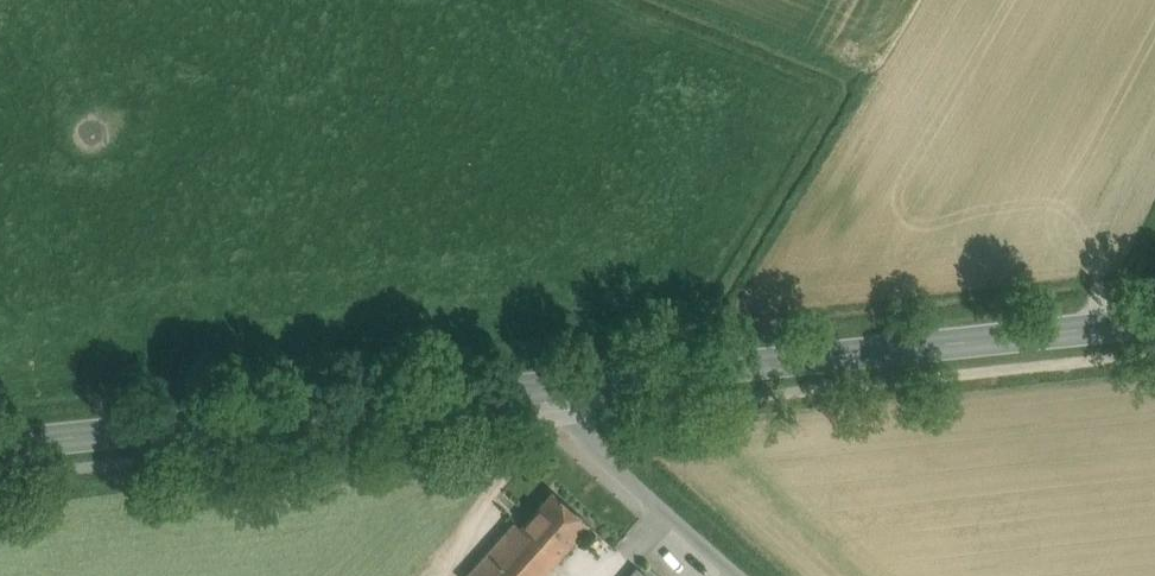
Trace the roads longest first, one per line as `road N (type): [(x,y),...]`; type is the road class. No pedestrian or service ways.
road 1 (secondary): [(1154,325),(553,391)]
road 2 (secondary): [(553,391),(0,450)]
road 3 (unclassified): [(729,575),(555,419),(553,391)]
road 4 (track): [(432,575),(565,428)]

